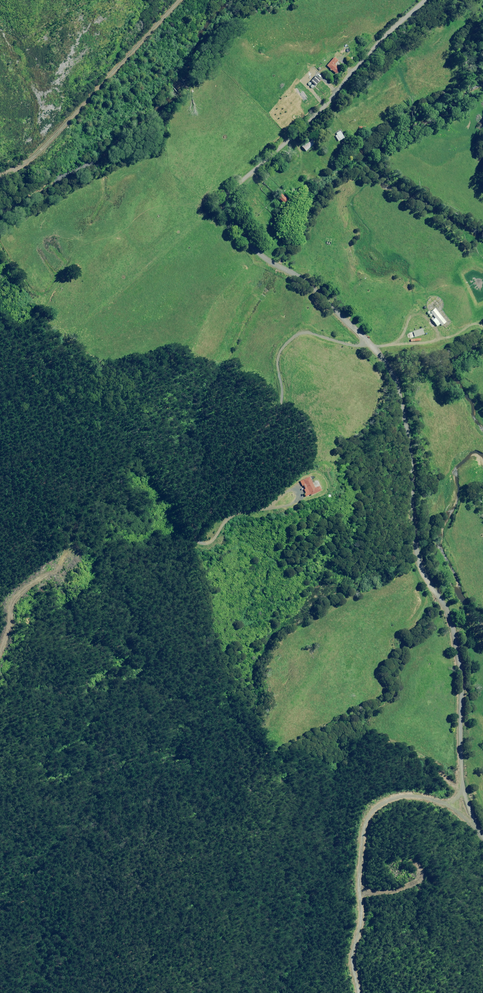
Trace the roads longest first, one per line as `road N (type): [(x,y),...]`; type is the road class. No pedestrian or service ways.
road 1 (unclassified): [(482,834),(464,790),(452,625),(417,551),(414,484),(388,370),(317,290),(271,262),(224,207),(239,182),(426,0)]
road 2 (track): [(359,992),(353,960),(369,816),(400,797),(471,815)]
road 3 (track): [(0,175),(35,153),(179,0)]

